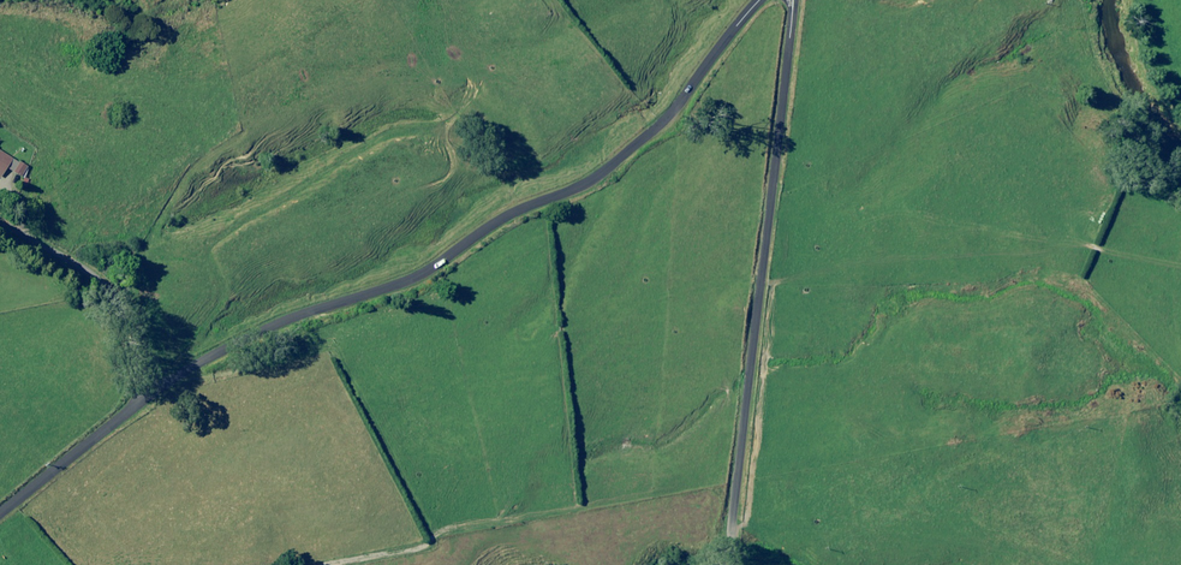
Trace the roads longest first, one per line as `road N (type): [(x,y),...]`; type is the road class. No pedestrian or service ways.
road 1 (residential): [(159,387),(288,320),(424,273),(515,212),(598,178),(667,119),(758,0)]
road 2 (residential): [(722,564),(792,0)]
road 3 (residential): [(0,254),(121,330),(159,387)]
road 4 (residential): [(0,509),(159,387)]

